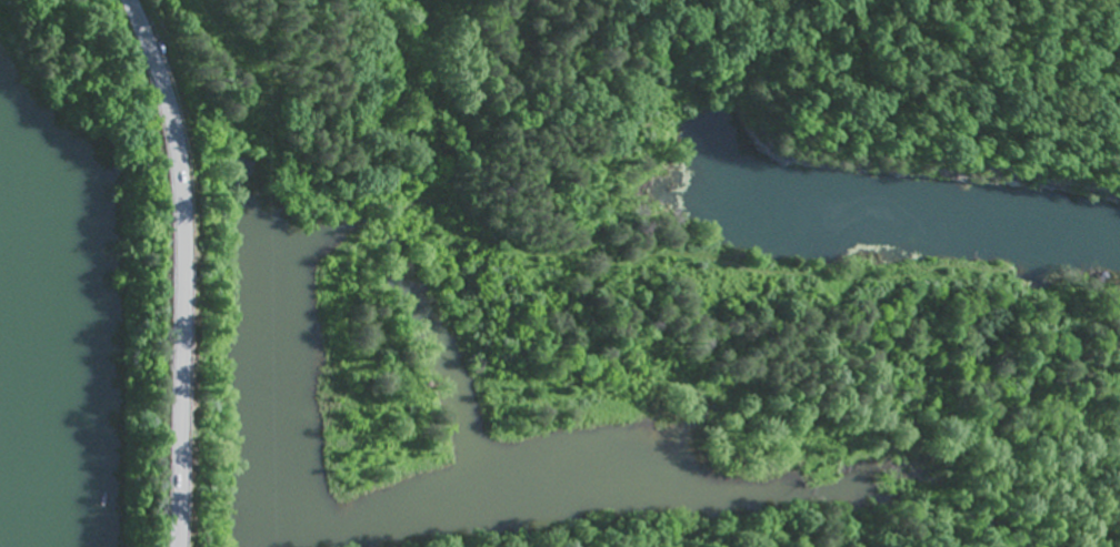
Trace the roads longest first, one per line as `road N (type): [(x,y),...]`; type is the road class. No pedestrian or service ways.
road 1 (secondary): [(177,546),(179,181),(166,101),(130,0)]

